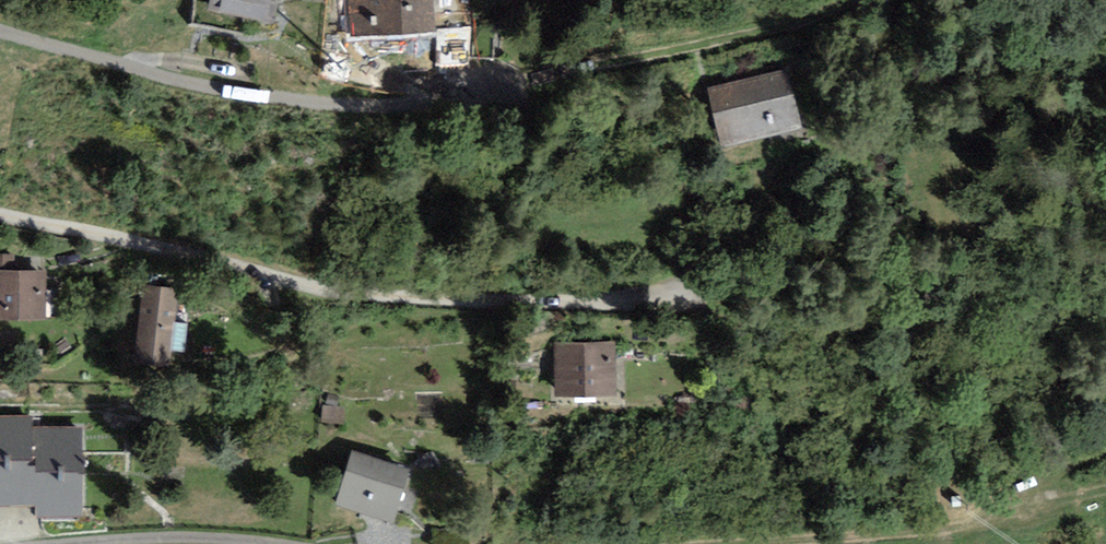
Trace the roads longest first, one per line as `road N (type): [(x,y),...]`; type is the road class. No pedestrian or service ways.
road 1 (residential): [(849,0),(675,56),(397,106),(308,102),(115,68),(0,30)]
road 2 (track): [(745,543),(1028,523)]
road 3 (residential): [(275,543),(180,536),(72,543)]

